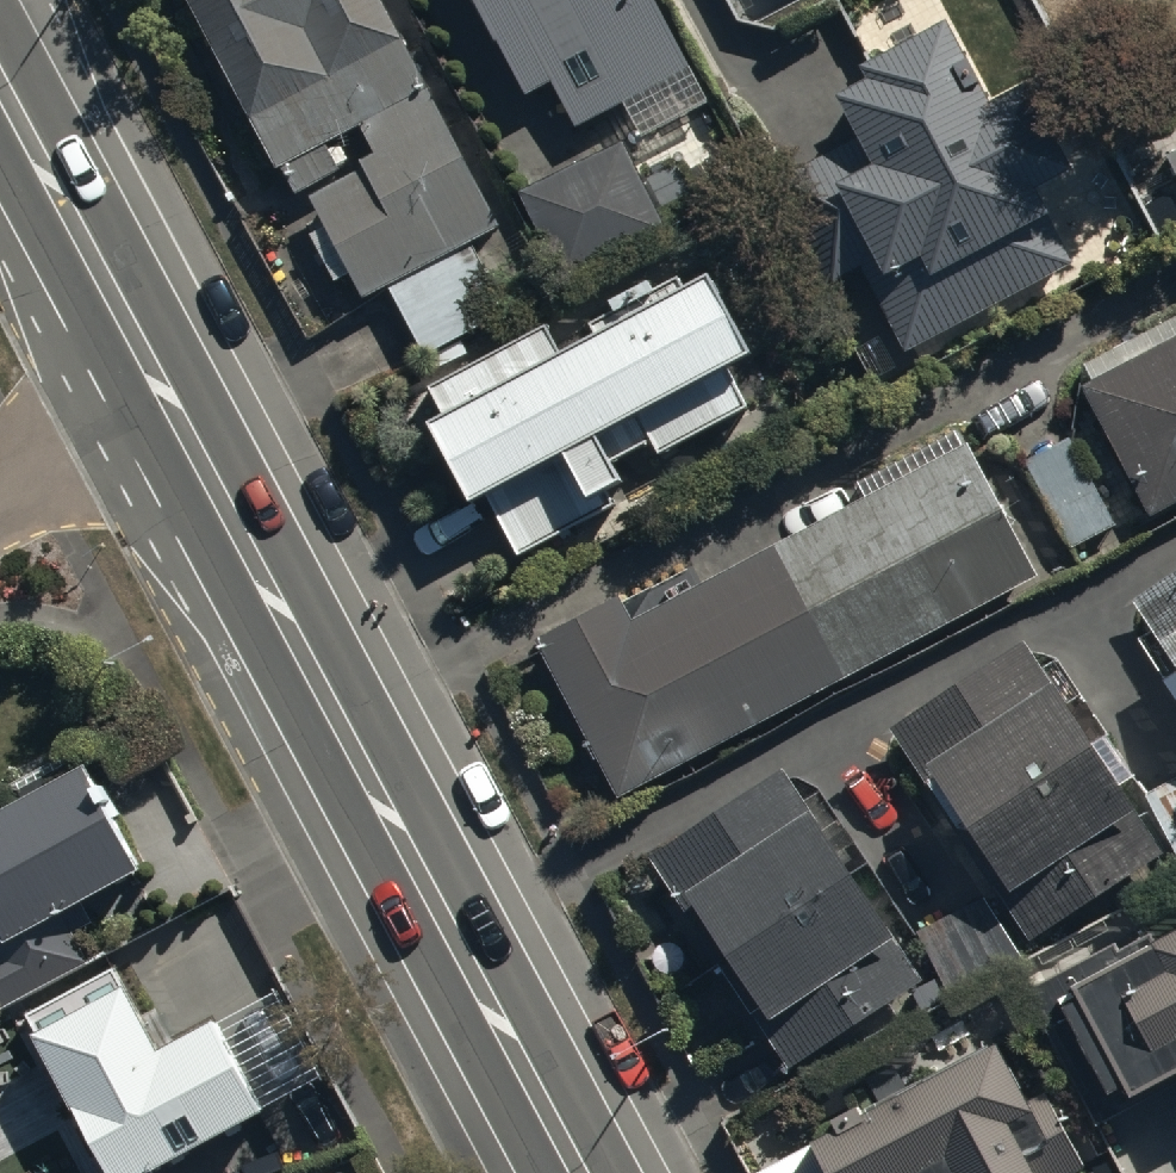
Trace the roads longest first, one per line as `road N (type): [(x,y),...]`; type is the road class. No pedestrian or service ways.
road 1 (secondary): [(579,1172),(169,404)]
road 2 (secondary): [(169,404),(0,85)]
road 3 (residential): [(169,404),(0,495)]

